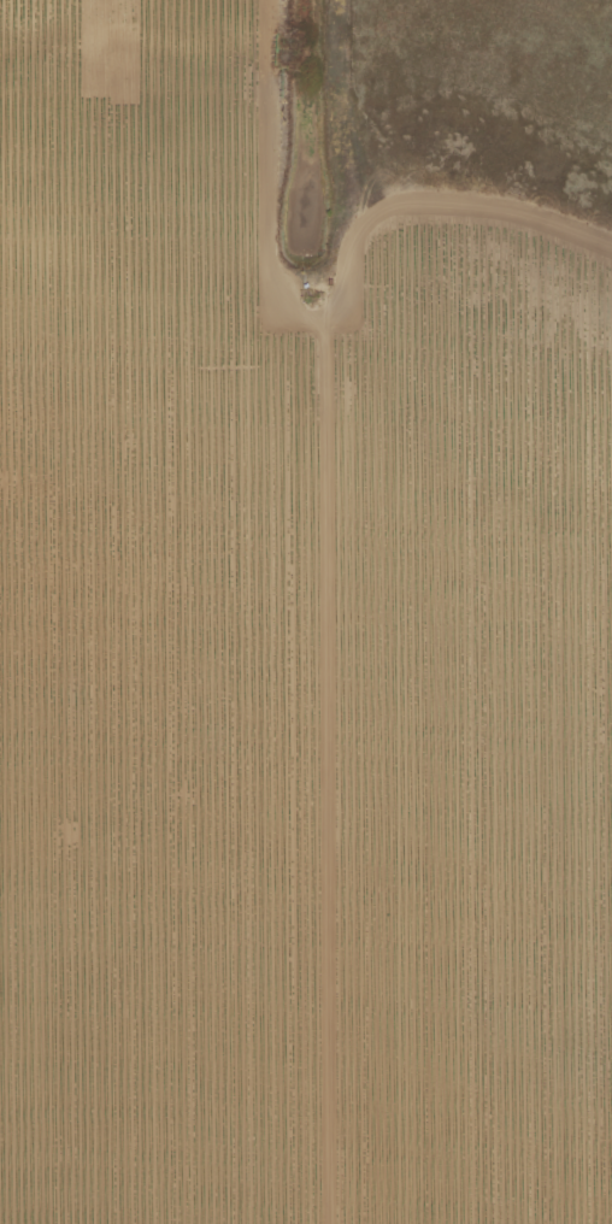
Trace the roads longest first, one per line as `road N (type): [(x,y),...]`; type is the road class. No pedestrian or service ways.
road 1 (residential): [(0,291),(53,289),(58,214),(89,155),(184,142),(259,152),(286,189),(295,234)]

